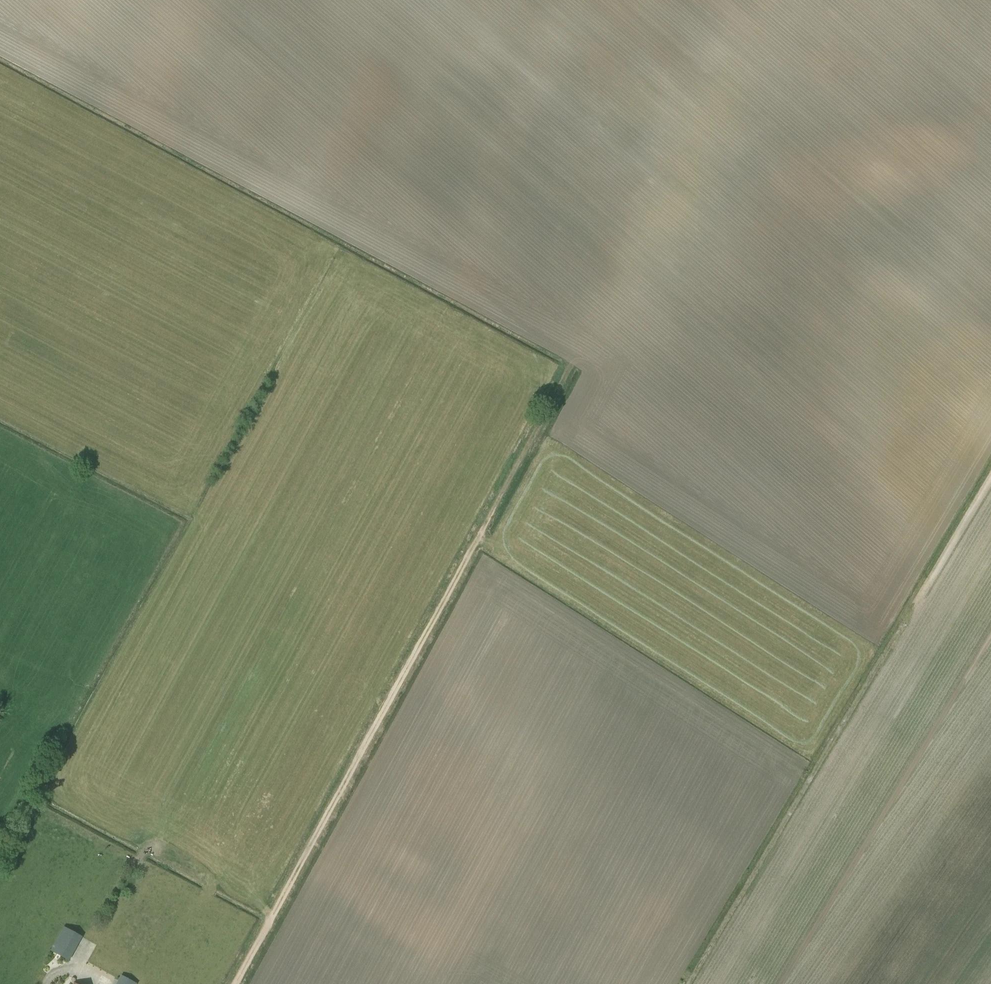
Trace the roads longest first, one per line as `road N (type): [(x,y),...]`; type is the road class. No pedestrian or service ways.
road 1 (track): [(234,983),(566,372)]

